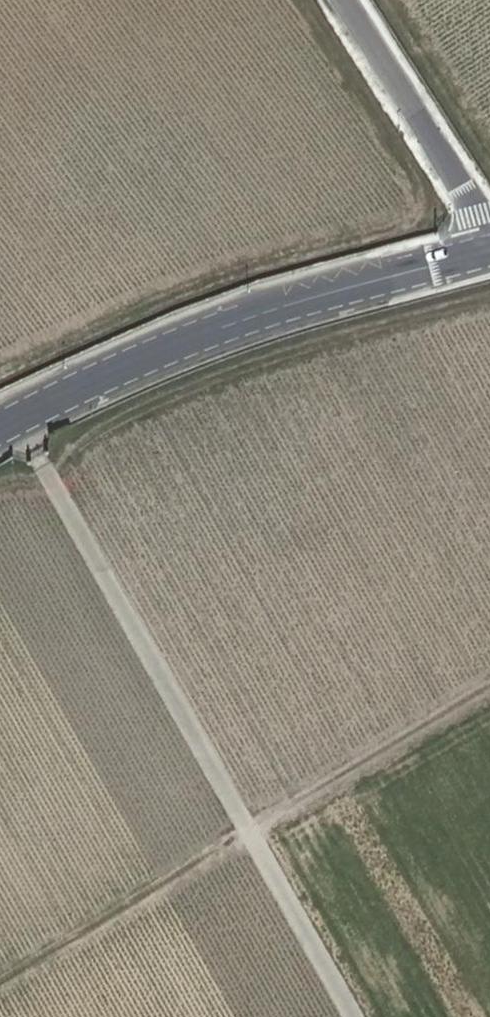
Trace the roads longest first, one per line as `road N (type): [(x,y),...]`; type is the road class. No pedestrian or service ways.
road 1 (track): [(0,366),(153,298),(417,218),(422,200),(319,30)]
road 2 (track): [(0,978),(489,684)]
road 3 (track): [(489,293),(299,348),(115,418),(77,442),(51,479),(0,485)]
road 4 (primary): [(0,428),(143,358),(288,304),(485,251)]
road 5 (residential): [(485,251),(461,187),(343,0)]
road 6 (track): [(489,158),(391,0)]

